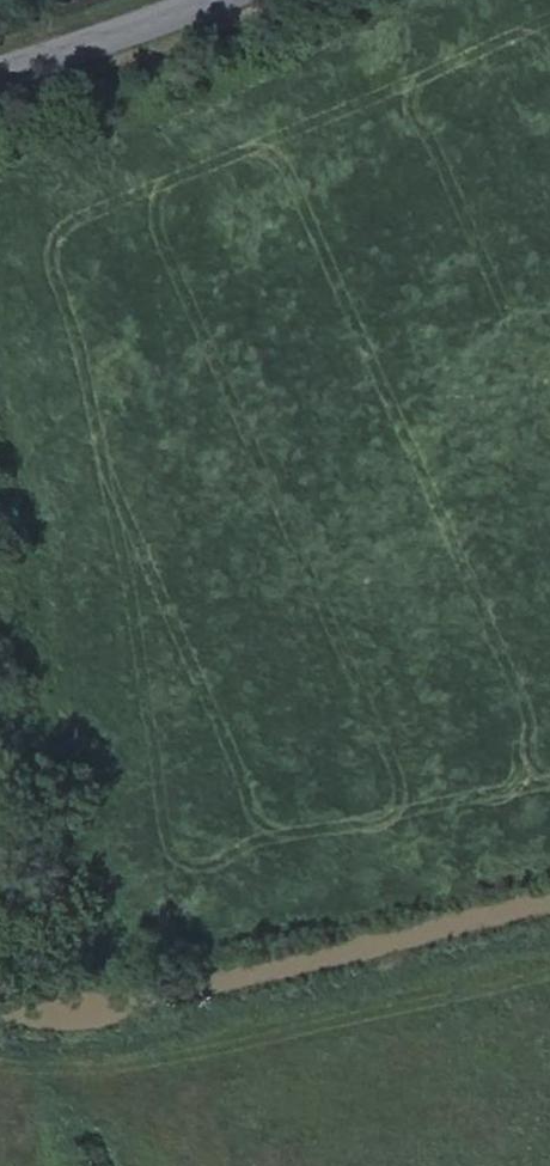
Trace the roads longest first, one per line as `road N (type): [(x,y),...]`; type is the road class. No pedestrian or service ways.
road 1 (tertiary): [(0,72),(210,0)]

